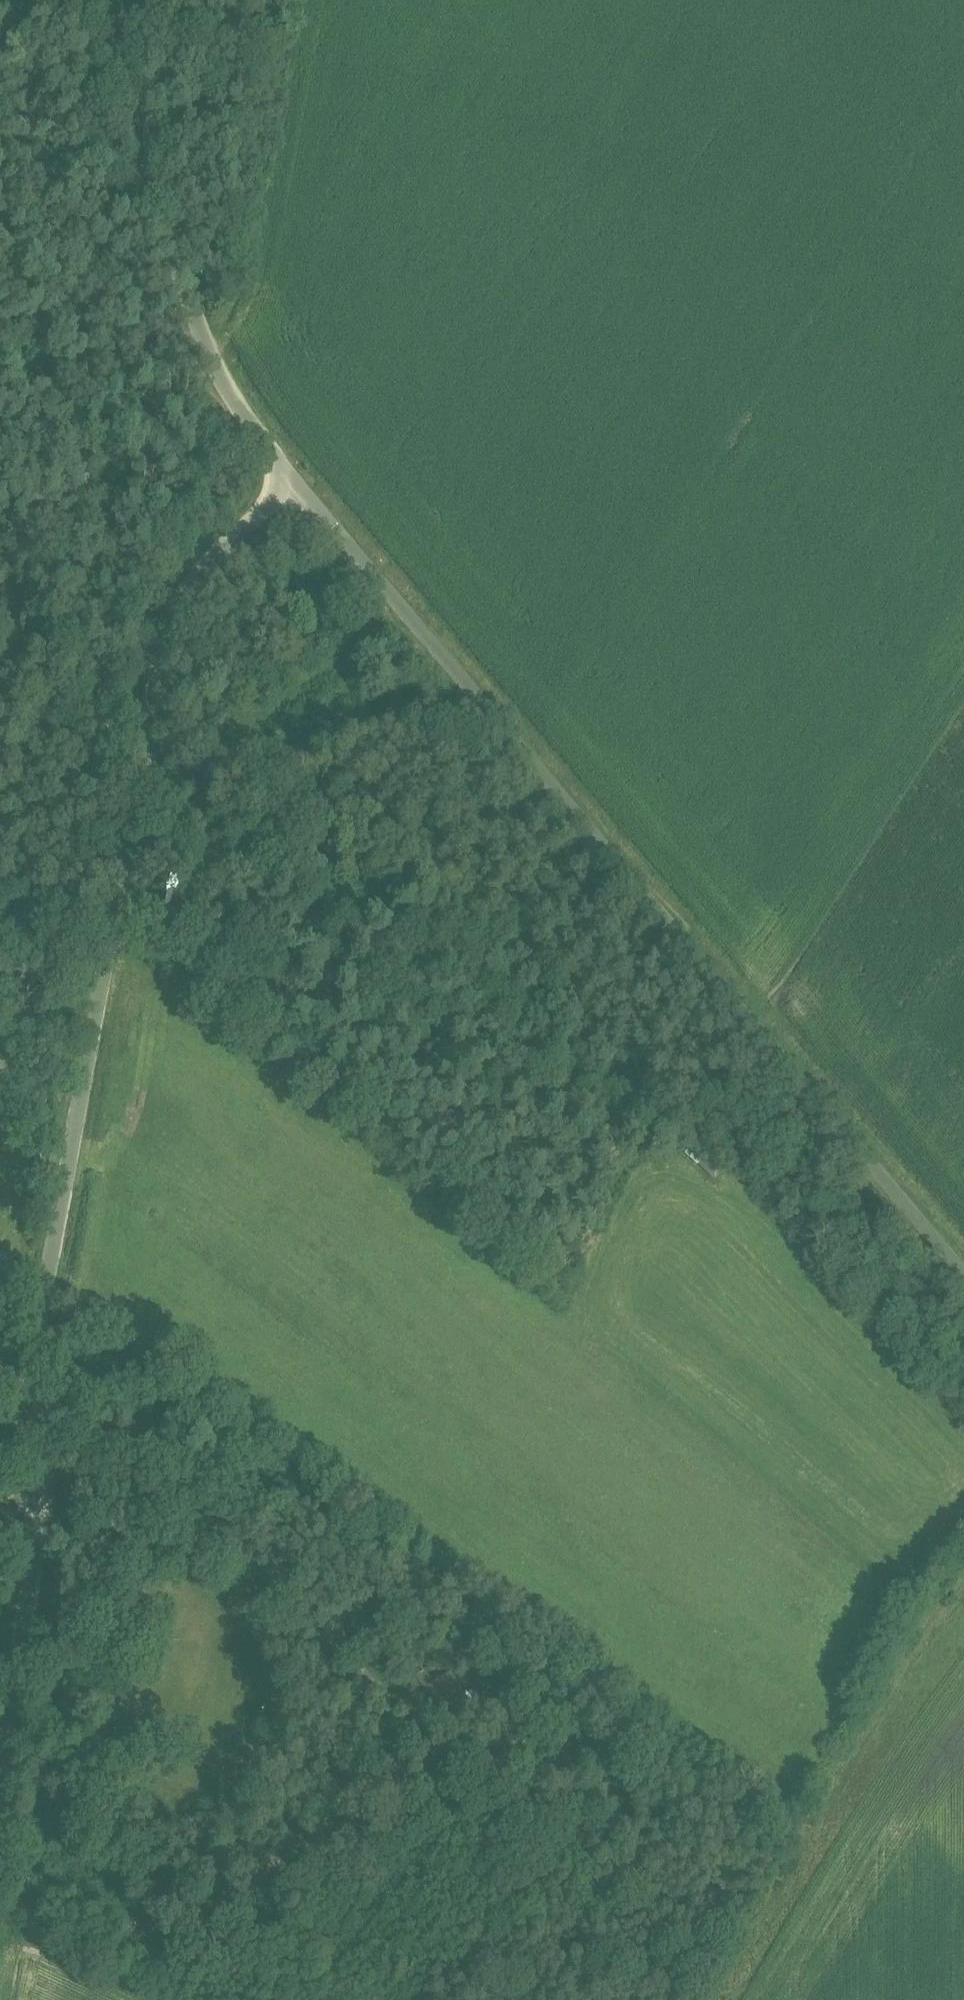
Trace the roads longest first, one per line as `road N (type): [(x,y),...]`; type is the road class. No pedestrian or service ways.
road 1 (unclassified): [(0,1753),(35,1535),(29,1427),(37,1350),(171,607),(196,572),(299,480)]
road 2 (unclassified): [(963,1287),(299,480)]
road 3 (unclassified): [(299,480),(250,427),(219,373),(88,0)]

